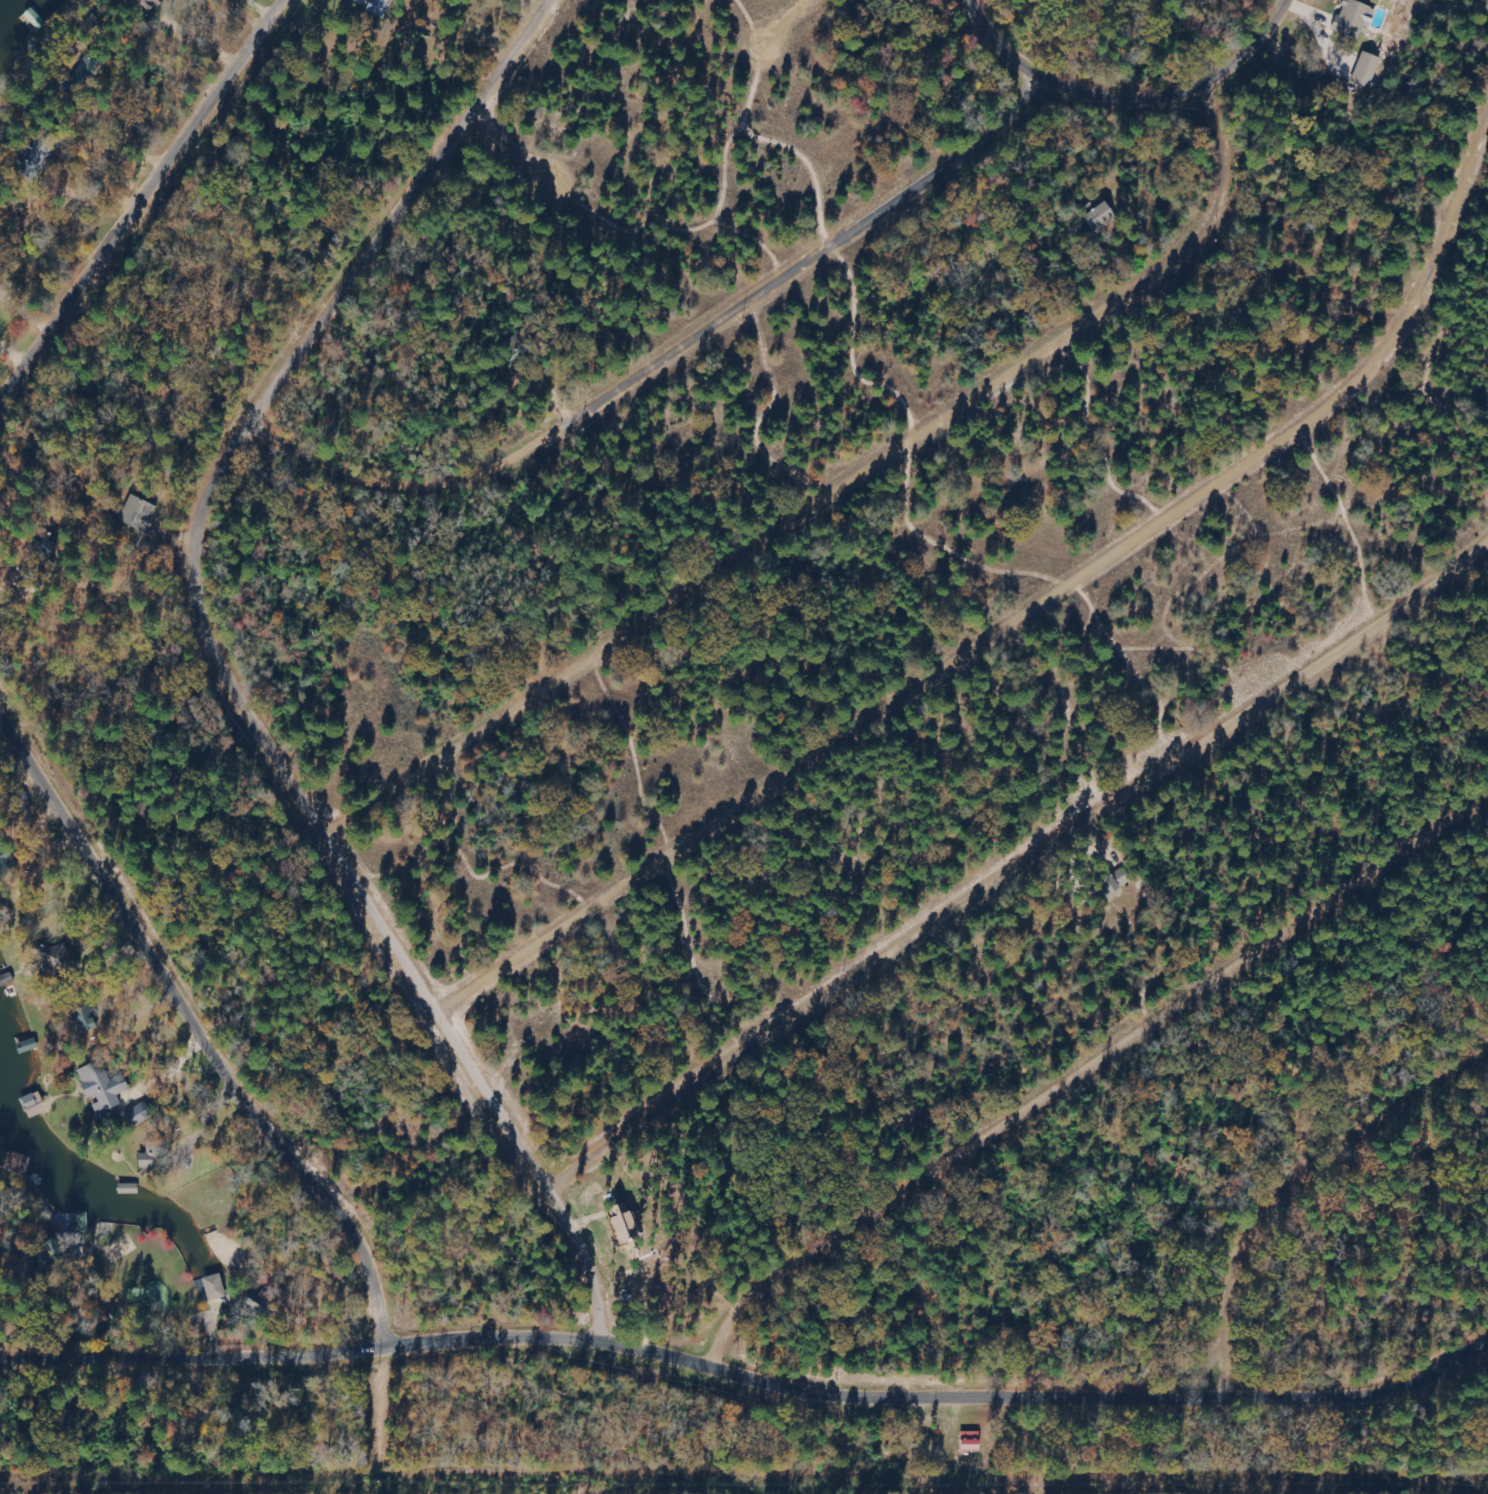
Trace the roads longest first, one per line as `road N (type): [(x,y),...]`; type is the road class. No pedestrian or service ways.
road 1 (residential): [(597,0),(504,104),(224,469),(211,512),(214,640),(258,729),(391,900),(454,1031),(560,1197),(642,1356)]
road 2 (residential): [(1487,1332),(1405,1375),(1194,1402),(828,1399),(541,1332),(0,1368)]
road 3 (residential): [(1487,202),(1337,416),(730,837),(656,908),(454,1031)]
road 4 (residential): [(1203,96),(1223,132),(1231,184),(1223,222),(1202,260),(1154,300),(505,729),(334,826)]
road 5 (residential): [(1487,551),(1400,634),(560,1197)]
road 6 (residential): [(1487,819),(1183,1003),(1110,1075),(891,1203),(710,1371)]
road 7 (residential): [(1065,77),(990,154),(772,327),(577,441),(431,479),(361,482),(295,464),(251,433)]
road 8 (residential): [(372,1339),(371,1278),(306,1181),(237,1116),(176,987),(56,807),(0,705)]
road 9 (residential): [(0,447),(83,296),(301,0)]
road 10 (residential): [(1487,1044),(1396,1096),(1275,1191),(1251,1251),(1226,1393)]
road 11 (residential): [(1010,0),(1036,53),(1065,77),(1147,99),(1203,96),(1243,79),(1275,51),(1301,0)]
road 12 (residential): [(825,42),(796,35),(778,55),(779,74),(791,86),(826,82),(835,66),(825,42)]
road 13 (residential): [(601,171),(589,186),(598,210),(620,208),(621,175),(601,171)]

